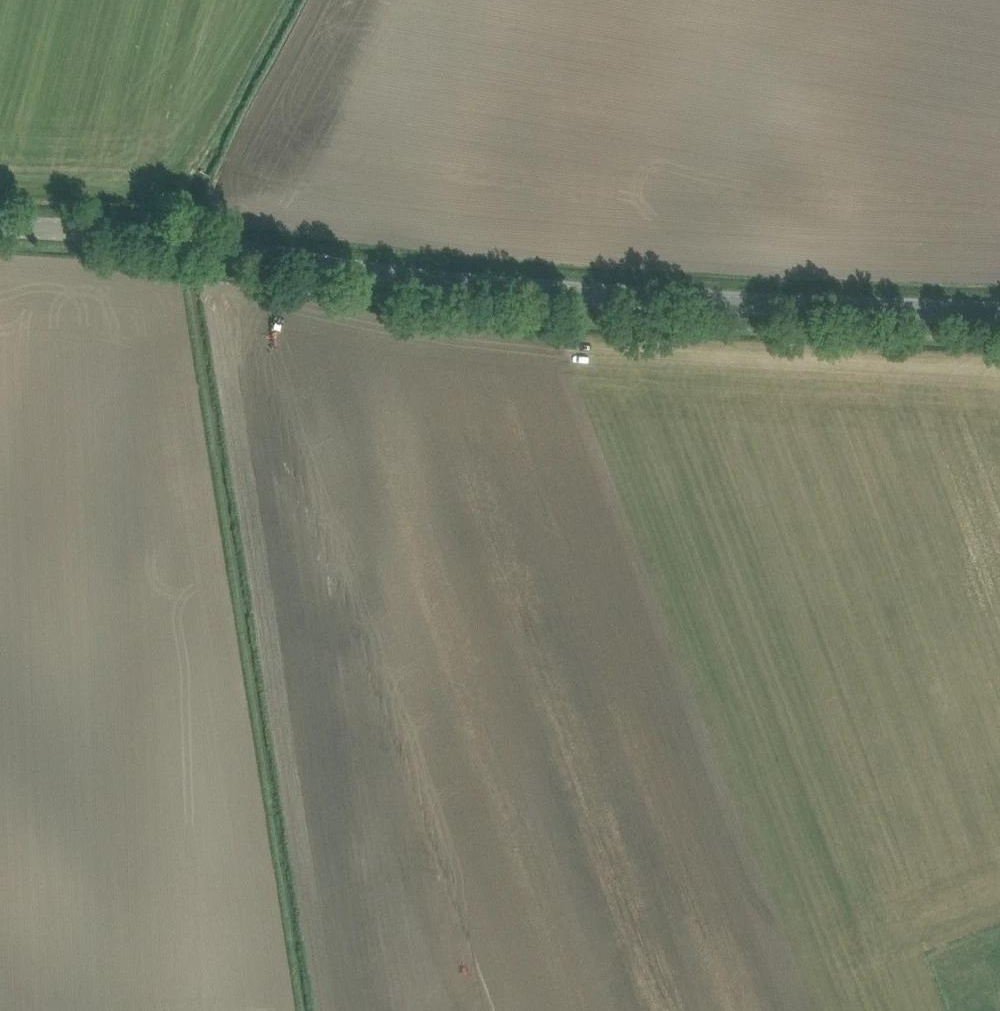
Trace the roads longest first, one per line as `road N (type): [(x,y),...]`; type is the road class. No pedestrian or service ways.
road 1 (tertiary): [(999,313),(488,287),(160,237),(0,226)]

